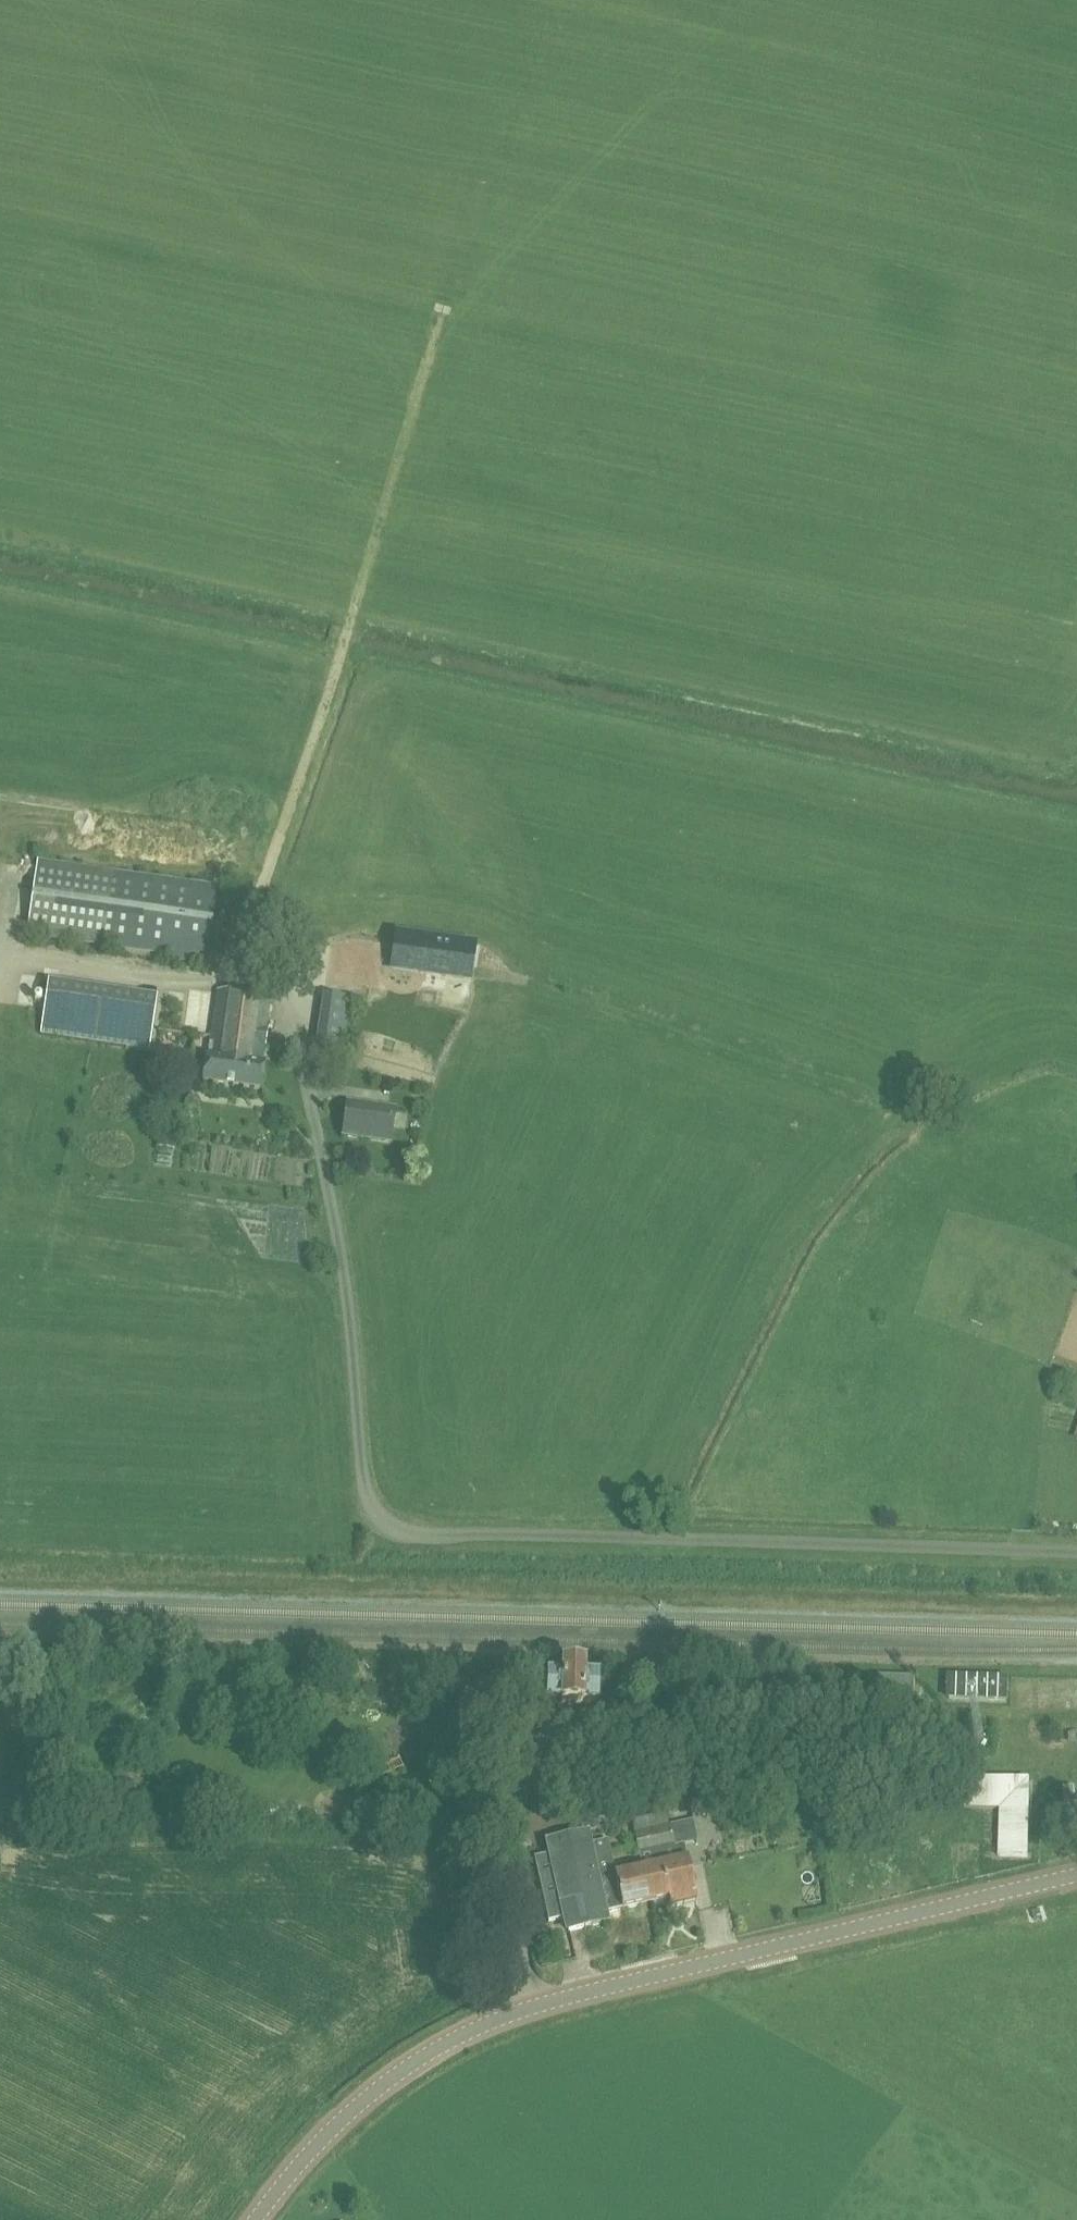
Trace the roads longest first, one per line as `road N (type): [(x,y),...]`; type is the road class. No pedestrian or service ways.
road 1 (unclassified): [(1076,1552),(387,1525),(367,1504),(346,1282),(296,1028)]
road 2 (secondary): [(254,2219),(353,2108),(471,2031),(585,1992),(1076,1874)]

